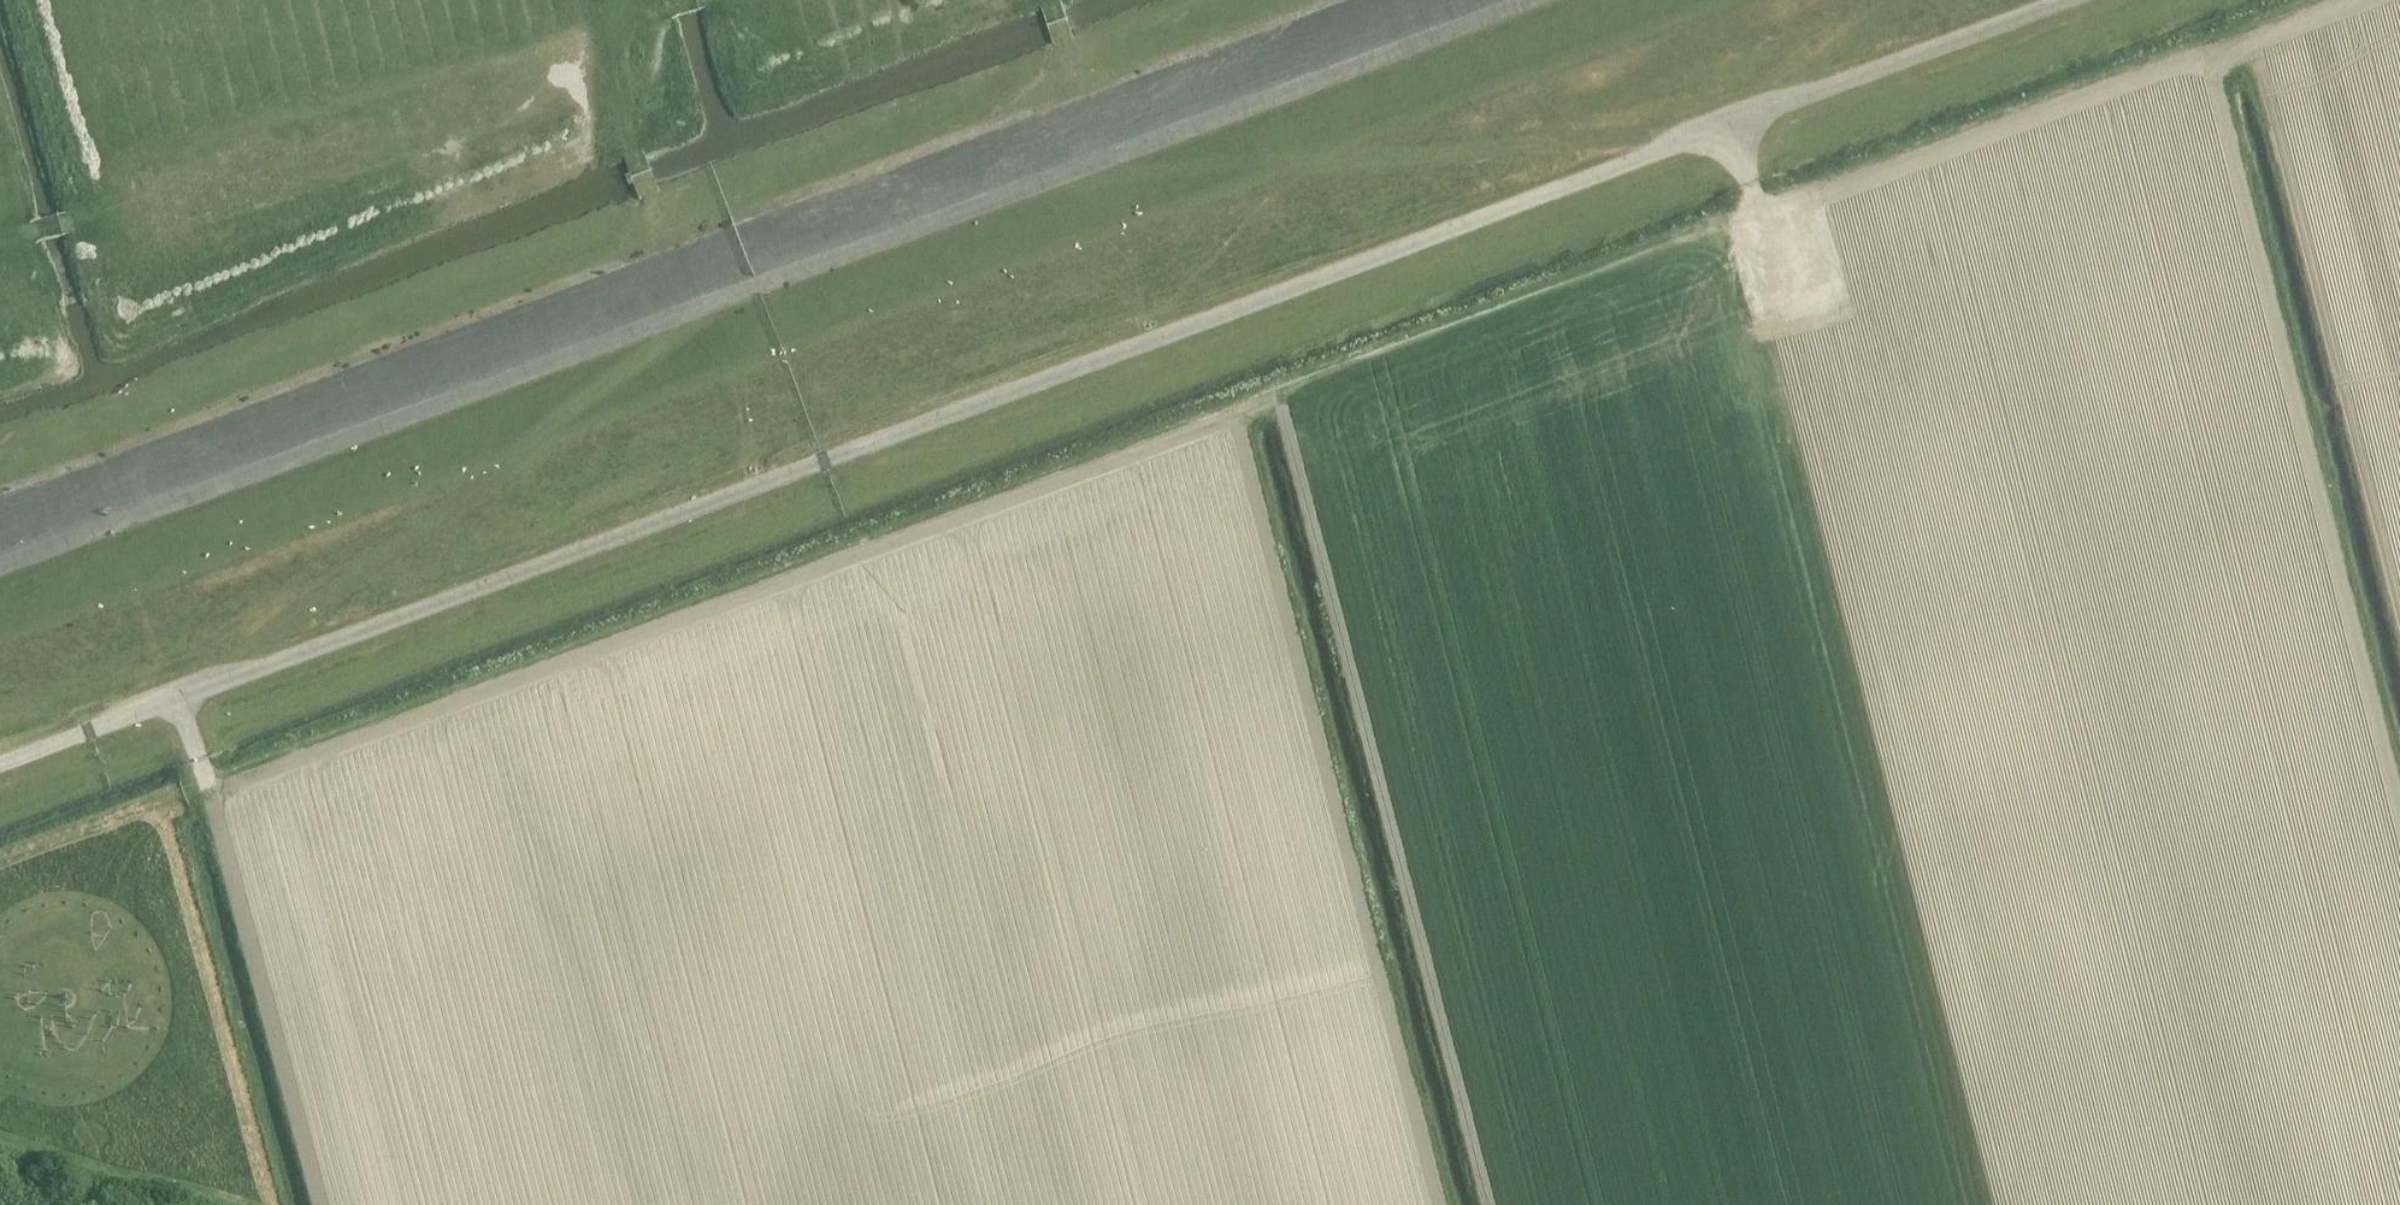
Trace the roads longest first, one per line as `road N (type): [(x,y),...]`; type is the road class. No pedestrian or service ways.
road 1 (track): [(1102,157),(1319,158),(1728,123),(1890,0)]
road 2 (track): [(175,698),(505,462),(715,297)]

